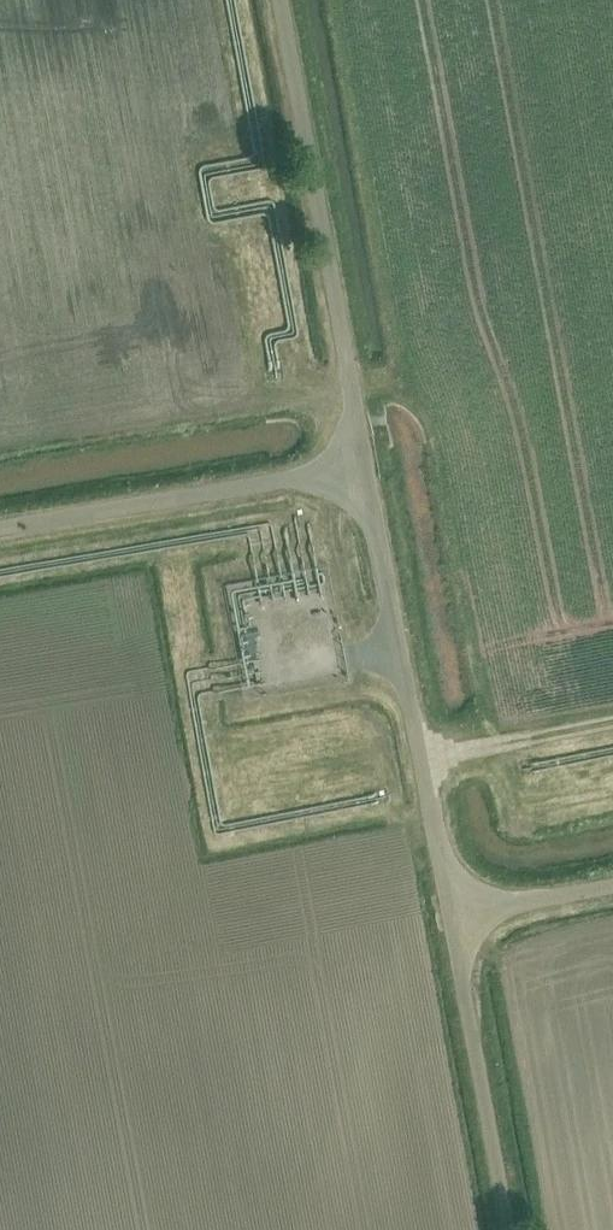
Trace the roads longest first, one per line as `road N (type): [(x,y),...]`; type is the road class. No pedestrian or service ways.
road 1 (unclassified): [(364,466),(278,0)]
road 2 (unclassified): [(453,917),(364,466)]
road 3 (unclassified): [(0,528),(364,466)]
road 4 (unclassified): [(509,1229),(453,917)]
road 5 (track): [(612,723),(421,761)]
road 6 (unclassified): [(453,917),(612,887)]

